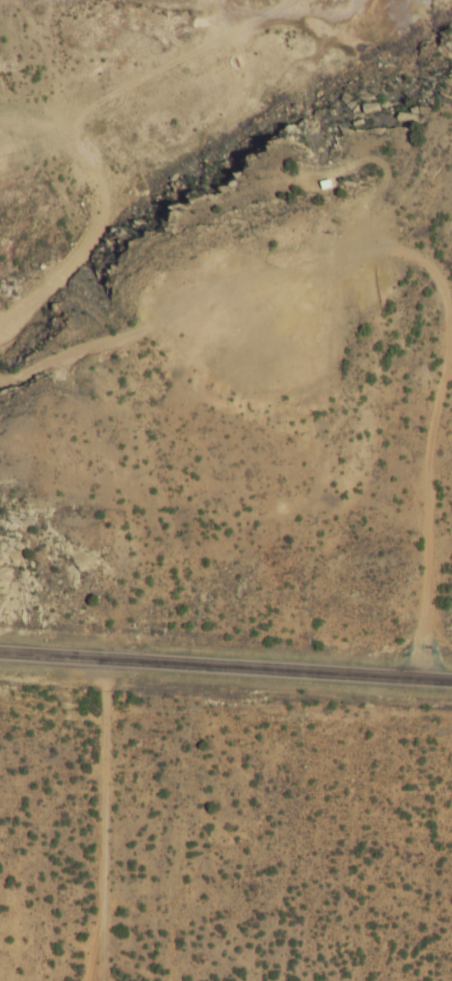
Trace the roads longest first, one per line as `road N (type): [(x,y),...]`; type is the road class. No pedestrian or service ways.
road 1 (secondary): [(451,681),(0,653)]

